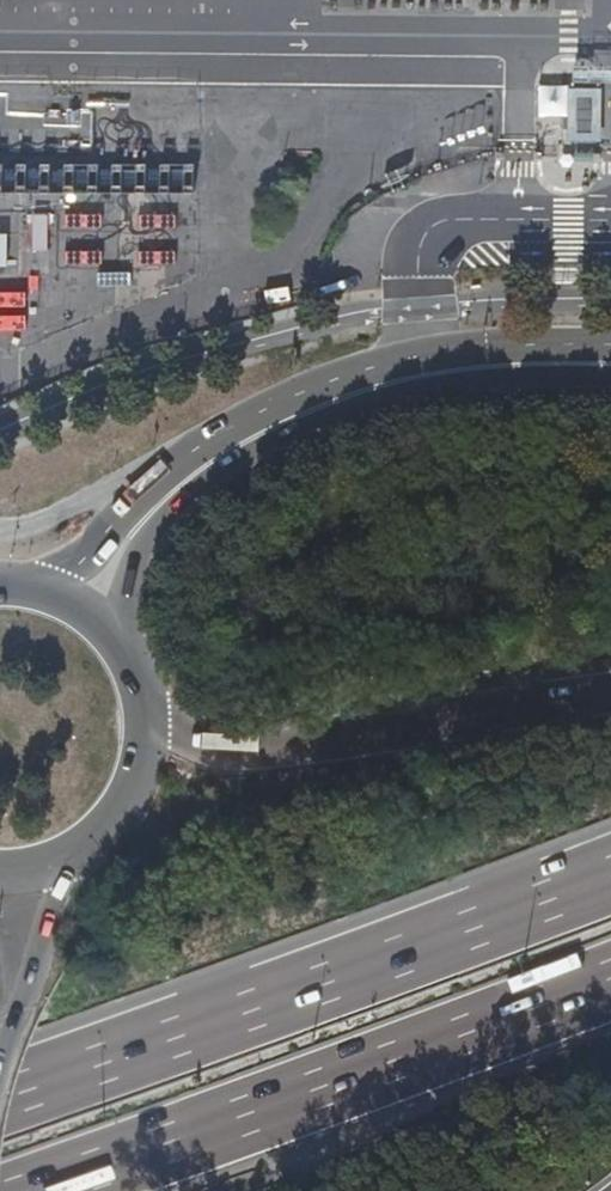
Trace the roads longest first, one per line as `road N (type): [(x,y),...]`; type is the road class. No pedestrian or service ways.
road 1 (motorway): [(610,876),(0,1099)]
road 2 (primary): [(121,646),(142,547),(184,495),(263,444),(383,396),(484,380),(610,383)]
road 3 (motorway): [(33,1190),(610,978)]
road 4 (motorway): [(610,696),(227,750),(181,741),(145,719)]
road 5 (primary): [(401,359),(267,405),(198,447),(45,586)]
road 6 (unclassified): [(610,234),(447,235),(426,250),(401,359)]
road 7 (primary): [(610,348),(401,359)]
road 8 (primary): [(68,855),(126,798),(145,719)]
road 9 (primary): [(0,992),(68,855)]

